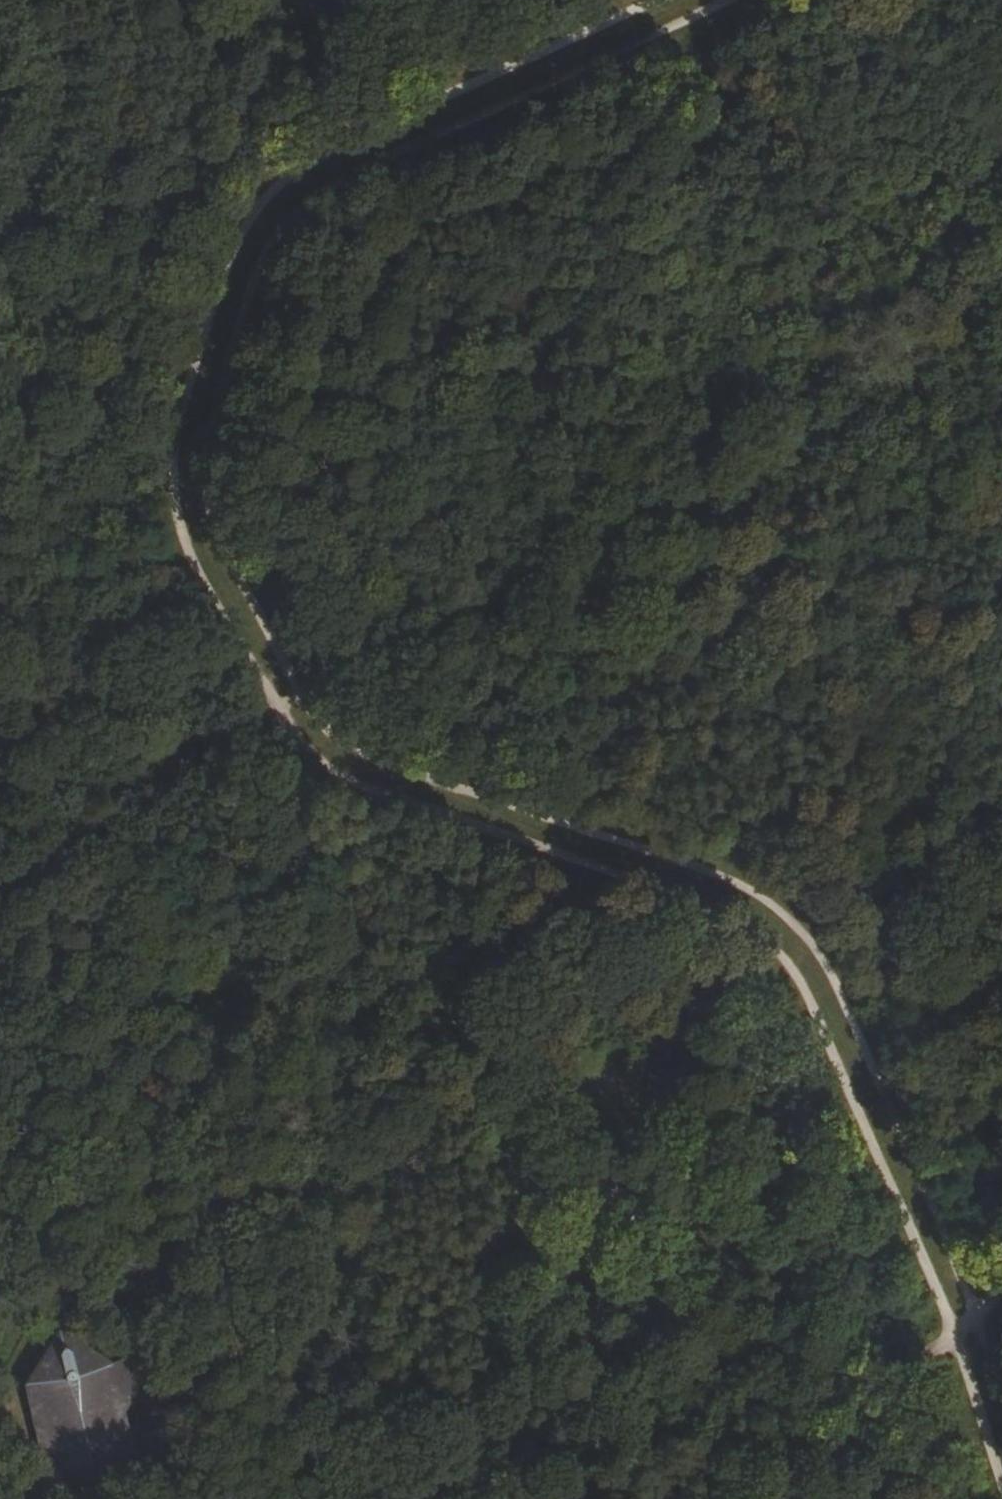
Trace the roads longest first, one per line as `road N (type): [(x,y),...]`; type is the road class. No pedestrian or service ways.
road 1 (track): [(0,826),(185,747),(1001,341)]
road 2 (track): [(250,968),(0,140)]
road 3 (track): [(823,0),(943,372),(1001,421)]
road 4 (track): [(0,1135),(250,968)]
road 5 (track): [(739,1498),(977,1317)]

